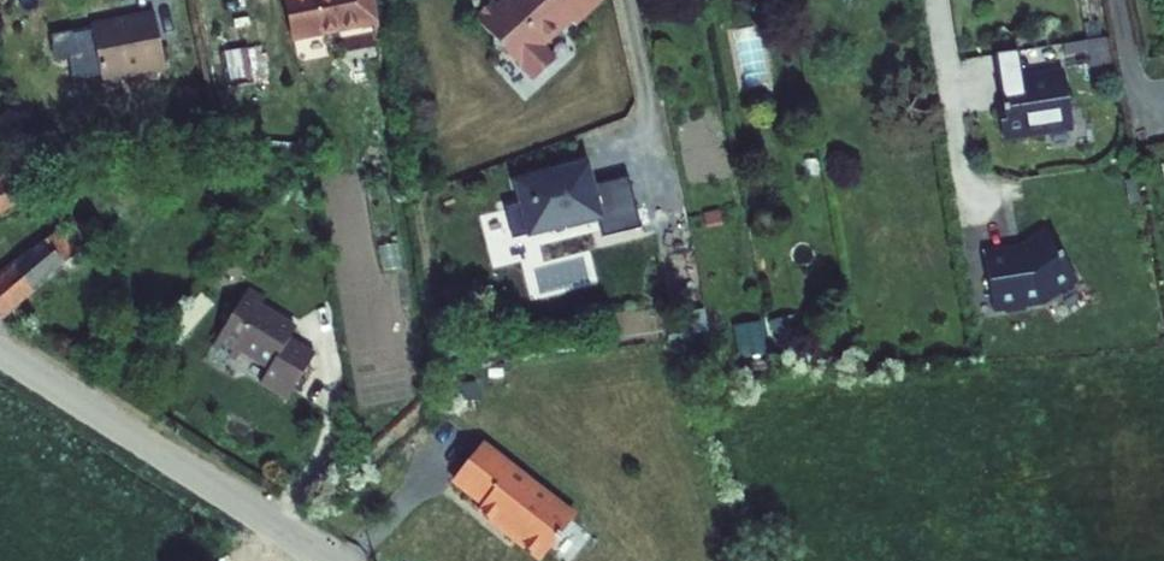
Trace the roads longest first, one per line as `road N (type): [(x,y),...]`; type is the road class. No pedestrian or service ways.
road 1 (unclassified): [(321,560),(0,351)]

